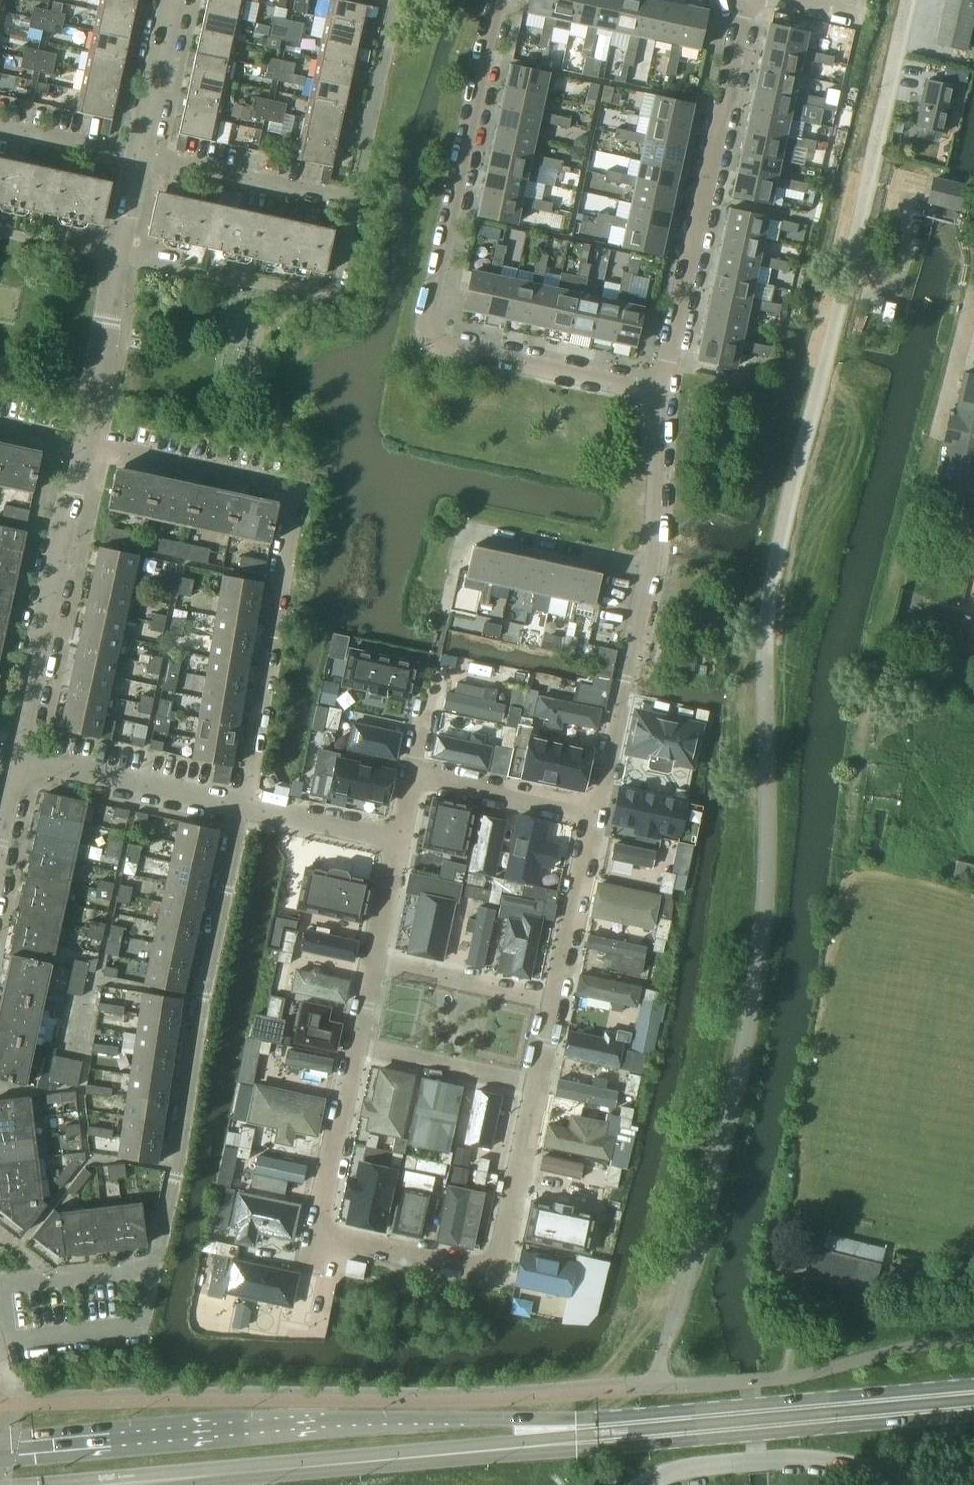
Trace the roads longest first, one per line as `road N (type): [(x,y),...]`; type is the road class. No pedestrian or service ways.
road 1 (residential): [(664,1343),(749,1014),(764,882),(763,622),(908,0)]
road 2 (secondary): [(973,1383),(562,1419),(325,1420),(0,1451)]
road 3 (secondary): [(171,1484),(973,1416)]
road 4 (residential): [(660,393),(433,344),(420,321),(492,0)]
road 5 (residential): [(353,1046),(312,1239),(495,1278),(537,1083)]
road 6 (residential): [(154,1270),(244,807)]
road 7 (residential): [(597,814),(653,549),(660,393)]
road 8 (residential): [(660,393),(745,0)]
road 9 (unclassified): [(973,1479),(795,1457),(681,1466),(640,1484)]
road 10 (residential): [(244,807),(288,488)]
road 11 (residential): [(83,444),(16,757)]
road 12 (residential): [(244,807),(16,757)]
road 13 (residential): [(137,157),(355,203)]
road 14 (residential): [(116,256),(324,291)]
road 15 (residential): [(288,488),(83,444)]
road 16 (residential): [(556,1001),(597,814)]
road 17 (residential): [(597,814),(410,775)]
road 18 (residential): [(116,256),(83,444)]
road 19 (residential): [(556,1001),(371,961)]
road 20 (residential): [(537,1083),(353,1046)]
road 21 (residential): [(171,0),(137,157)]
road 22 (residential): [(397,838),(244,807)]
road 23 (residential): [(973,302),(935,449)]
road 24 (residential): [(0,128),(137,157)]
road 25 (residential): [(397,838),(371,961)]

